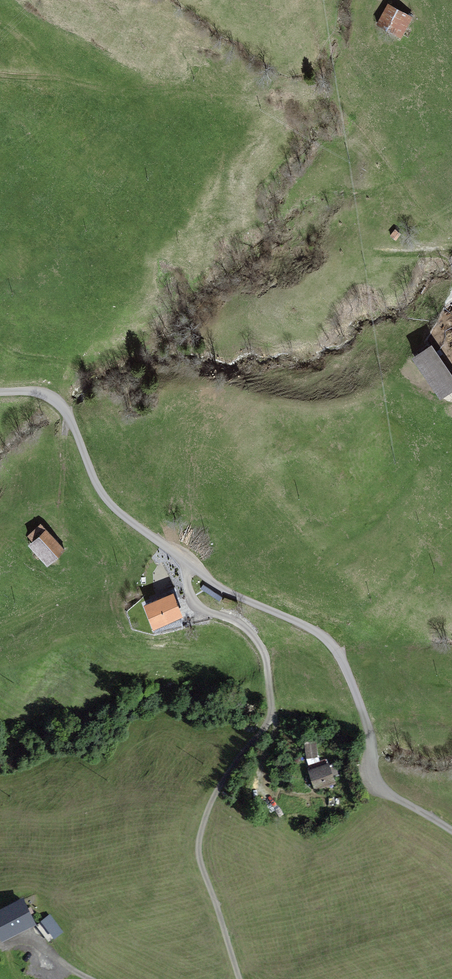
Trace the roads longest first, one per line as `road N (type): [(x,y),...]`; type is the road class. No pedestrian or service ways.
road 1 (track): [(73,417),(62,507),(70,542)]

